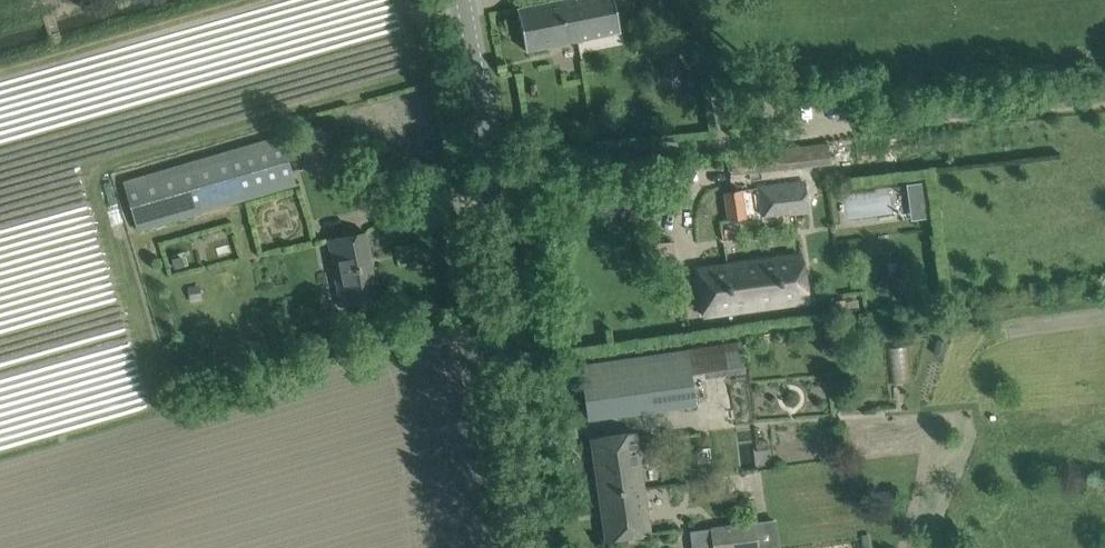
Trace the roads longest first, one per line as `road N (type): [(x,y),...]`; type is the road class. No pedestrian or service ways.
road 1 (unclassified): [(538,547),(462,0)]

